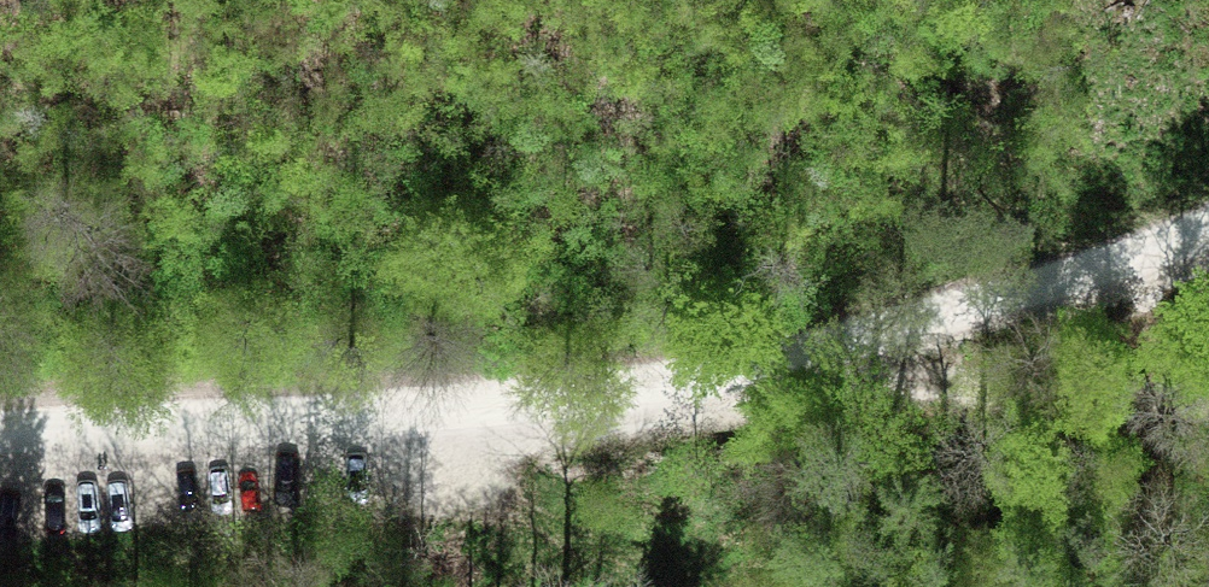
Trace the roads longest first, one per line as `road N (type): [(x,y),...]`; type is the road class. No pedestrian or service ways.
road 1 (unclassified): [(0,422),(484,402),(757,361),(853,344),(1208,230)]
road 2 (track): [(1208,404),(888,390),(853,344)]
road 3 (track): [(484,402),(538,493),(576,586)]

